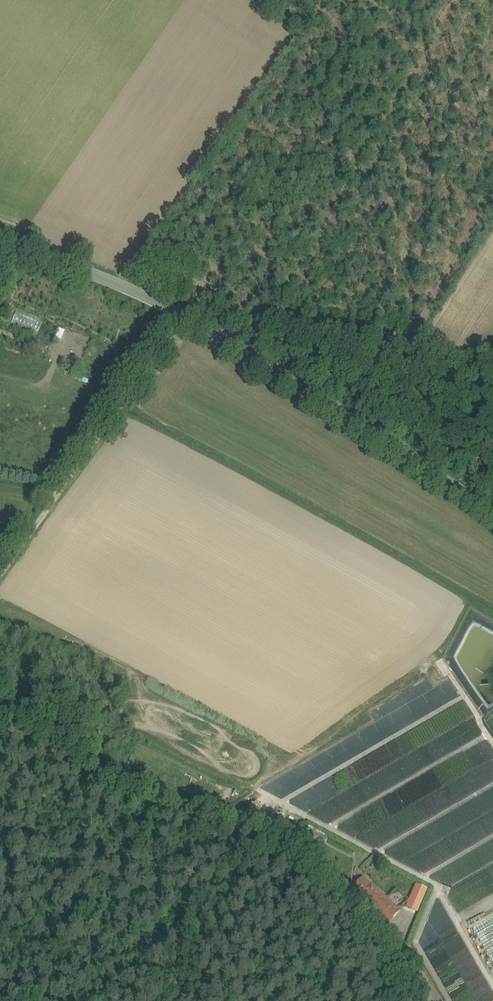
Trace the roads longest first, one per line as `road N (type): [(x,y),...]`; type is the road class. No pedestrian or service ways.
road 1 (tertiary): [(492,509),(180,316),(0,239)]
road 2 (track): [(180,316),(0,575)]
road 3 (track): [(492,357),(274,319),(243,320),(214,337)]

